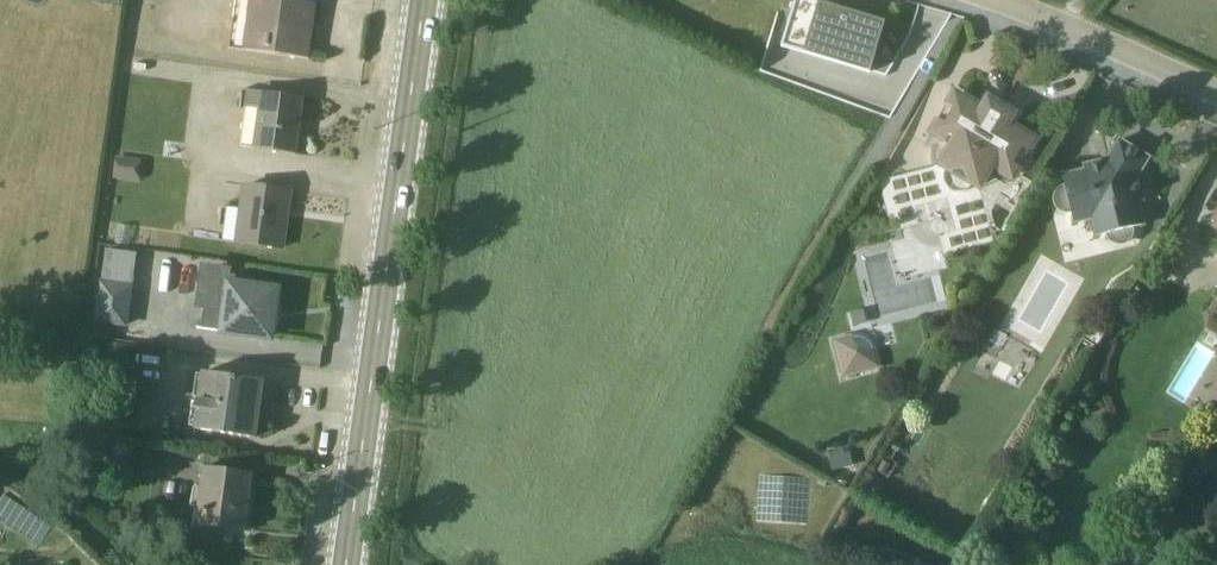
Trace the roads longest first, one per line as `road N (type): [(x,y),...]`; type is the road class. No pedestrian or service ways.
road 1 (primary): [(347,564),(425,0)]
road 2 (residential): [(984,0),(1216,96)]

